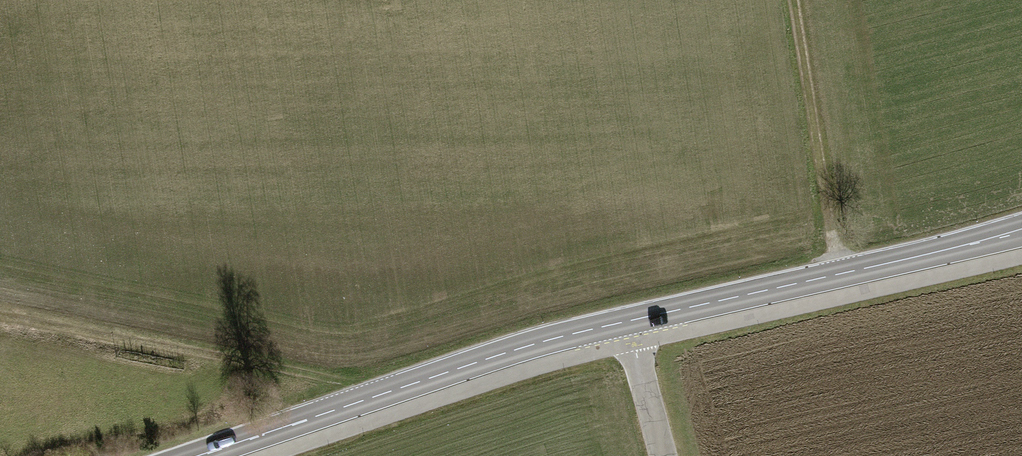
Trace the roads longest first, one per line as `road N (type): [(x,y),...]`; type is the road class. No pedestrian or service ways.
road 1 (secondary): [(1021,231),(551,339),(197,455)]
road 2 (track): [(0,317),(233,358),(372,398)]
road 3 (track): [(793,0),(838,275)]

